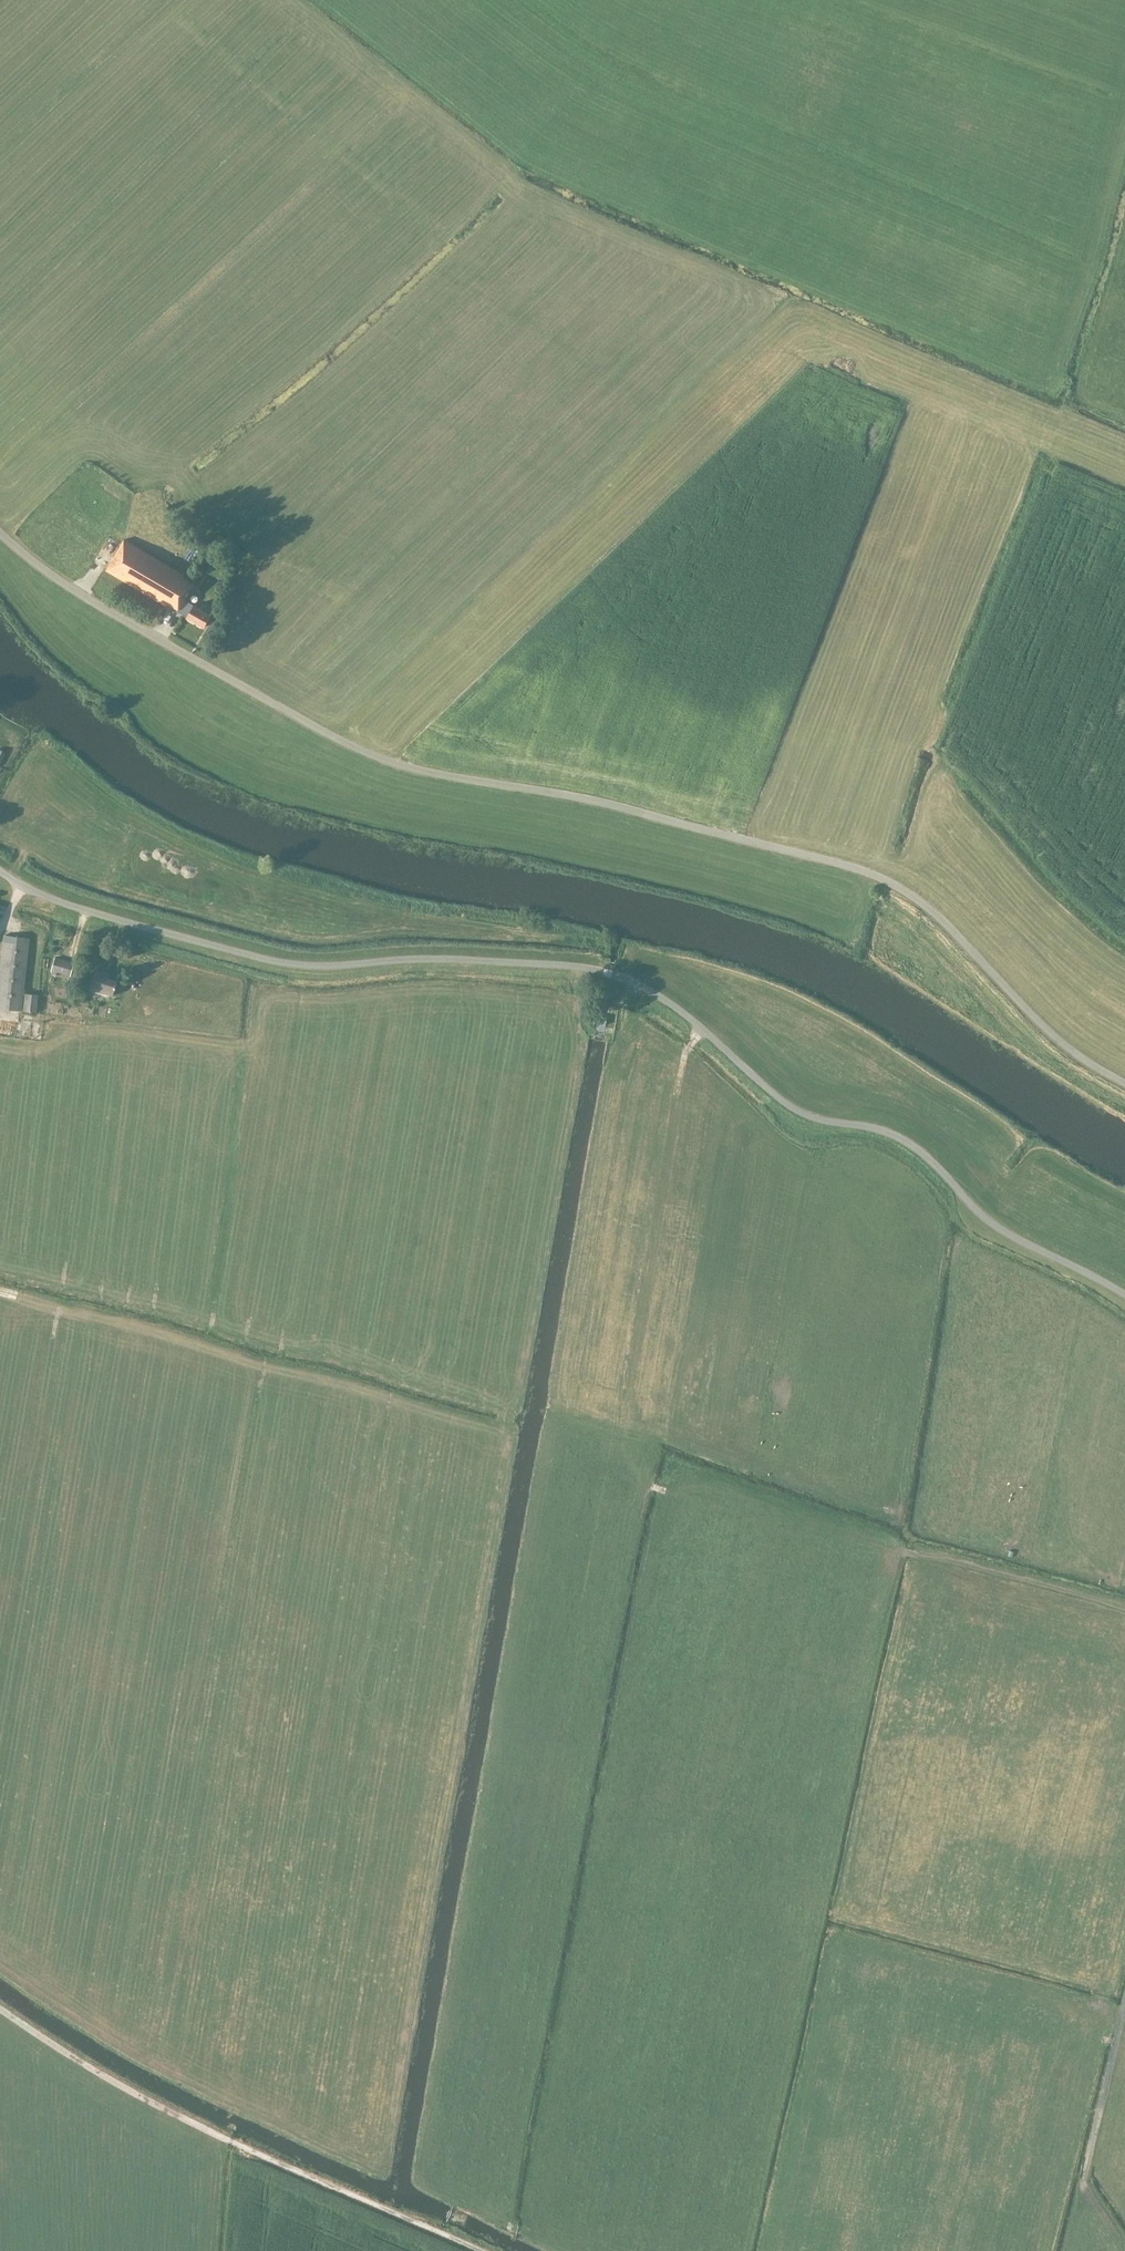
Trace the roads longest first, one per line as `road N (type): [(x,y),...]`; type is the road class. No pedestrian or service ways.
road 1 (unclassified): [(0,537),(91,603),(371,757),(590,801),(832,863),(896,887),(934,914),(1063,1046),(1124,1086)]
road 2 (unclassified): [(0,872),(76,908),(276,962),(443,959),(617,975),(683,1014),(792,1109),(903,1139),(999,1231),(1124,1296)]

